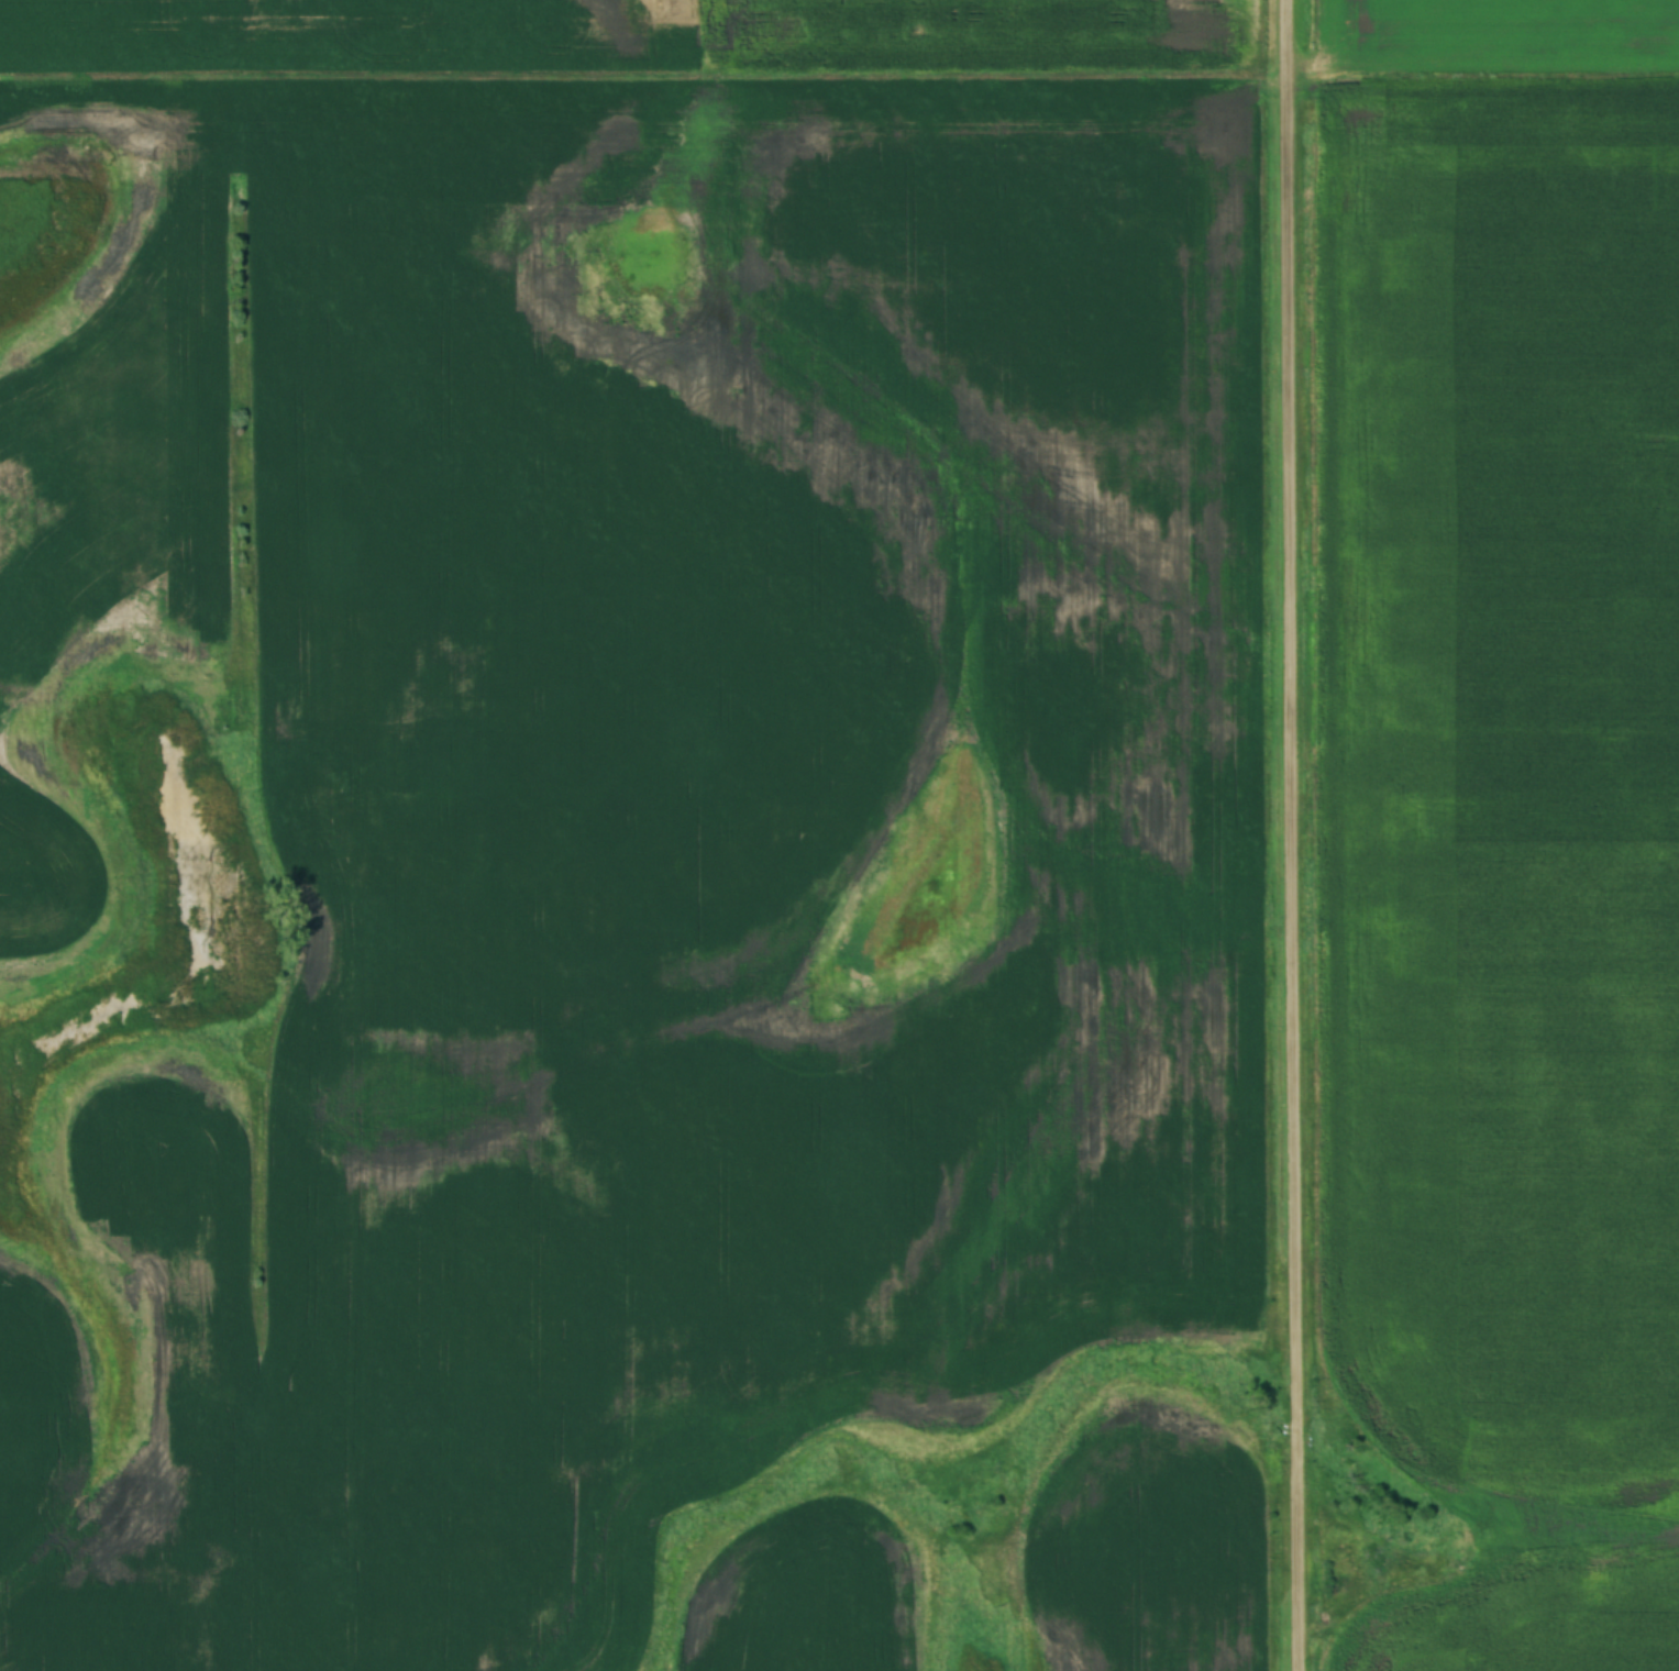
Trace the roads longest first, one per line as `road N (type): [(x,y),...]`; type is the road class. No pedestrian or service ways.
road 1 (residential): [(1291,1670),(1282,0)]

